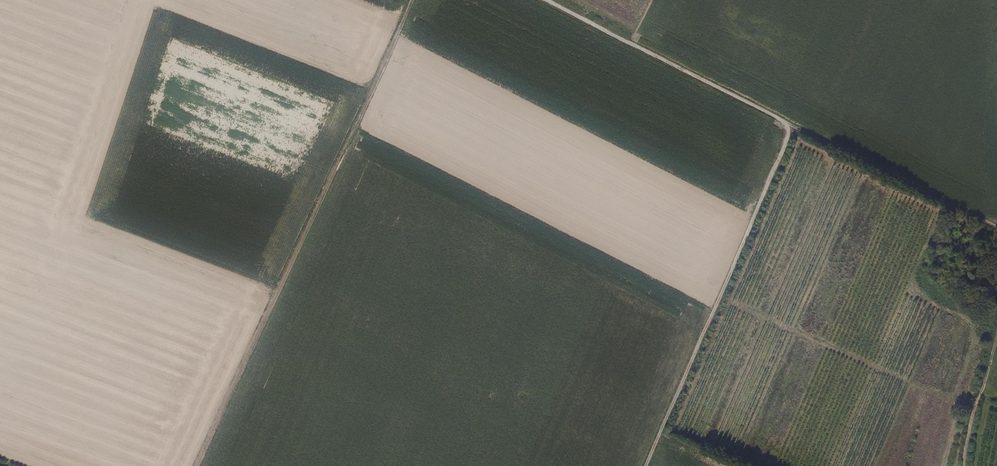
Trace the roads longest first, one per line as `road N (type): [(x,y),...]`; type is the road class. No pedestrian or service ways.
road 1 (track): [(417,0),(194,465)]
road 2 (track): [(793,128),(645,465)]
road 3 (track): [(546,0),(793,128)]
road 4 (track): [(793,128),(996,229)]
road 5 (track): [(996,336),(965,465)]

